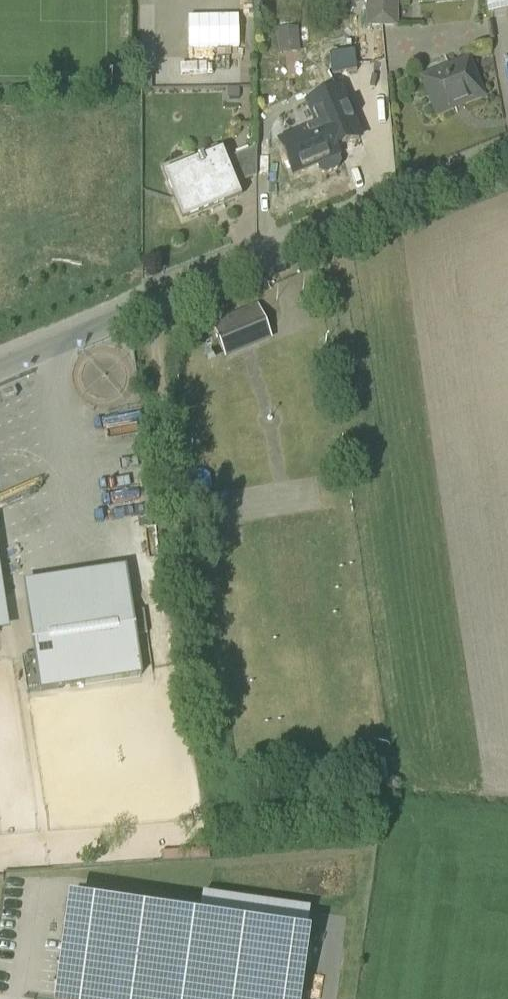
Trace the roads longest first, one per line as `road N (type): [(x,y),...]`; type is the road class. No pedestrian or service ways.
road 1 (residential): [(507,158),(0,364)]

